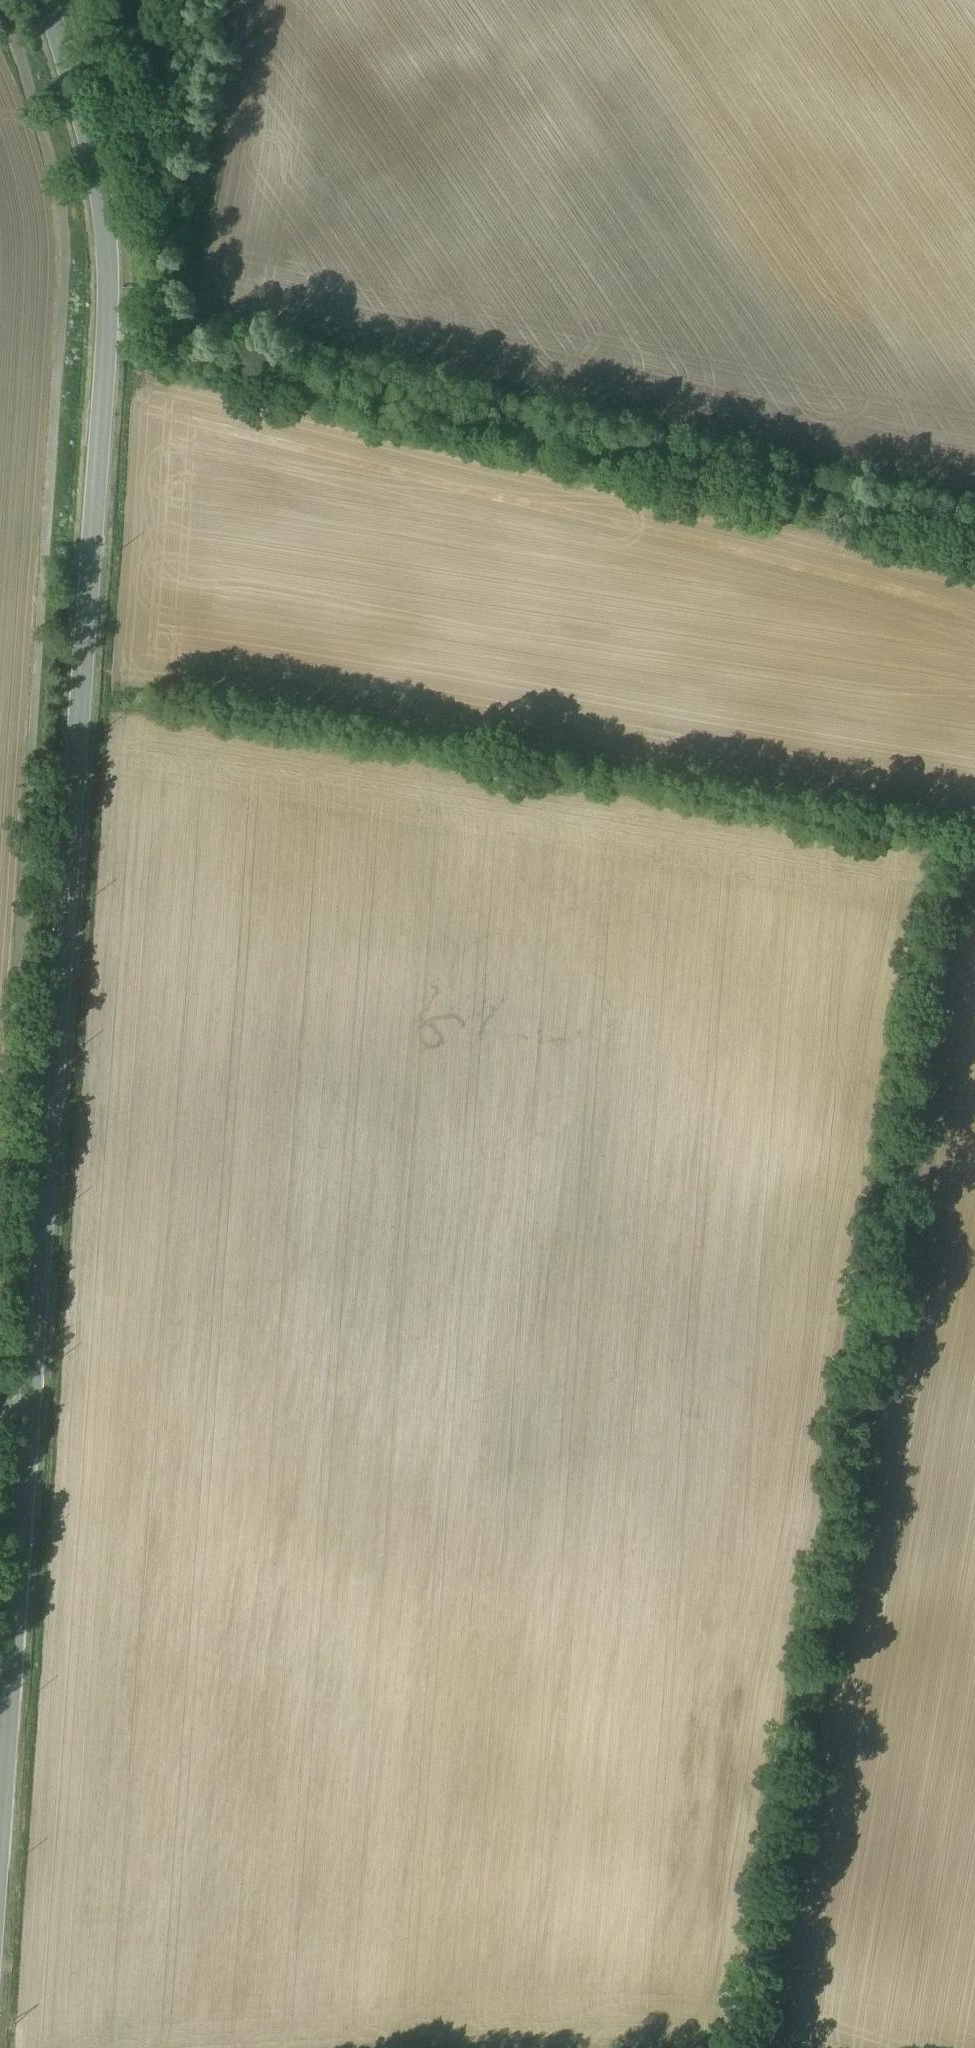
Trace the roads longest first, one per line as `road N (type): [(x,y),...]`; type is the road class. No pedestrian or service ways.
road 1 (secondary): [(58,0),(88,100),(107,221),(108,318),(8,1726)]

